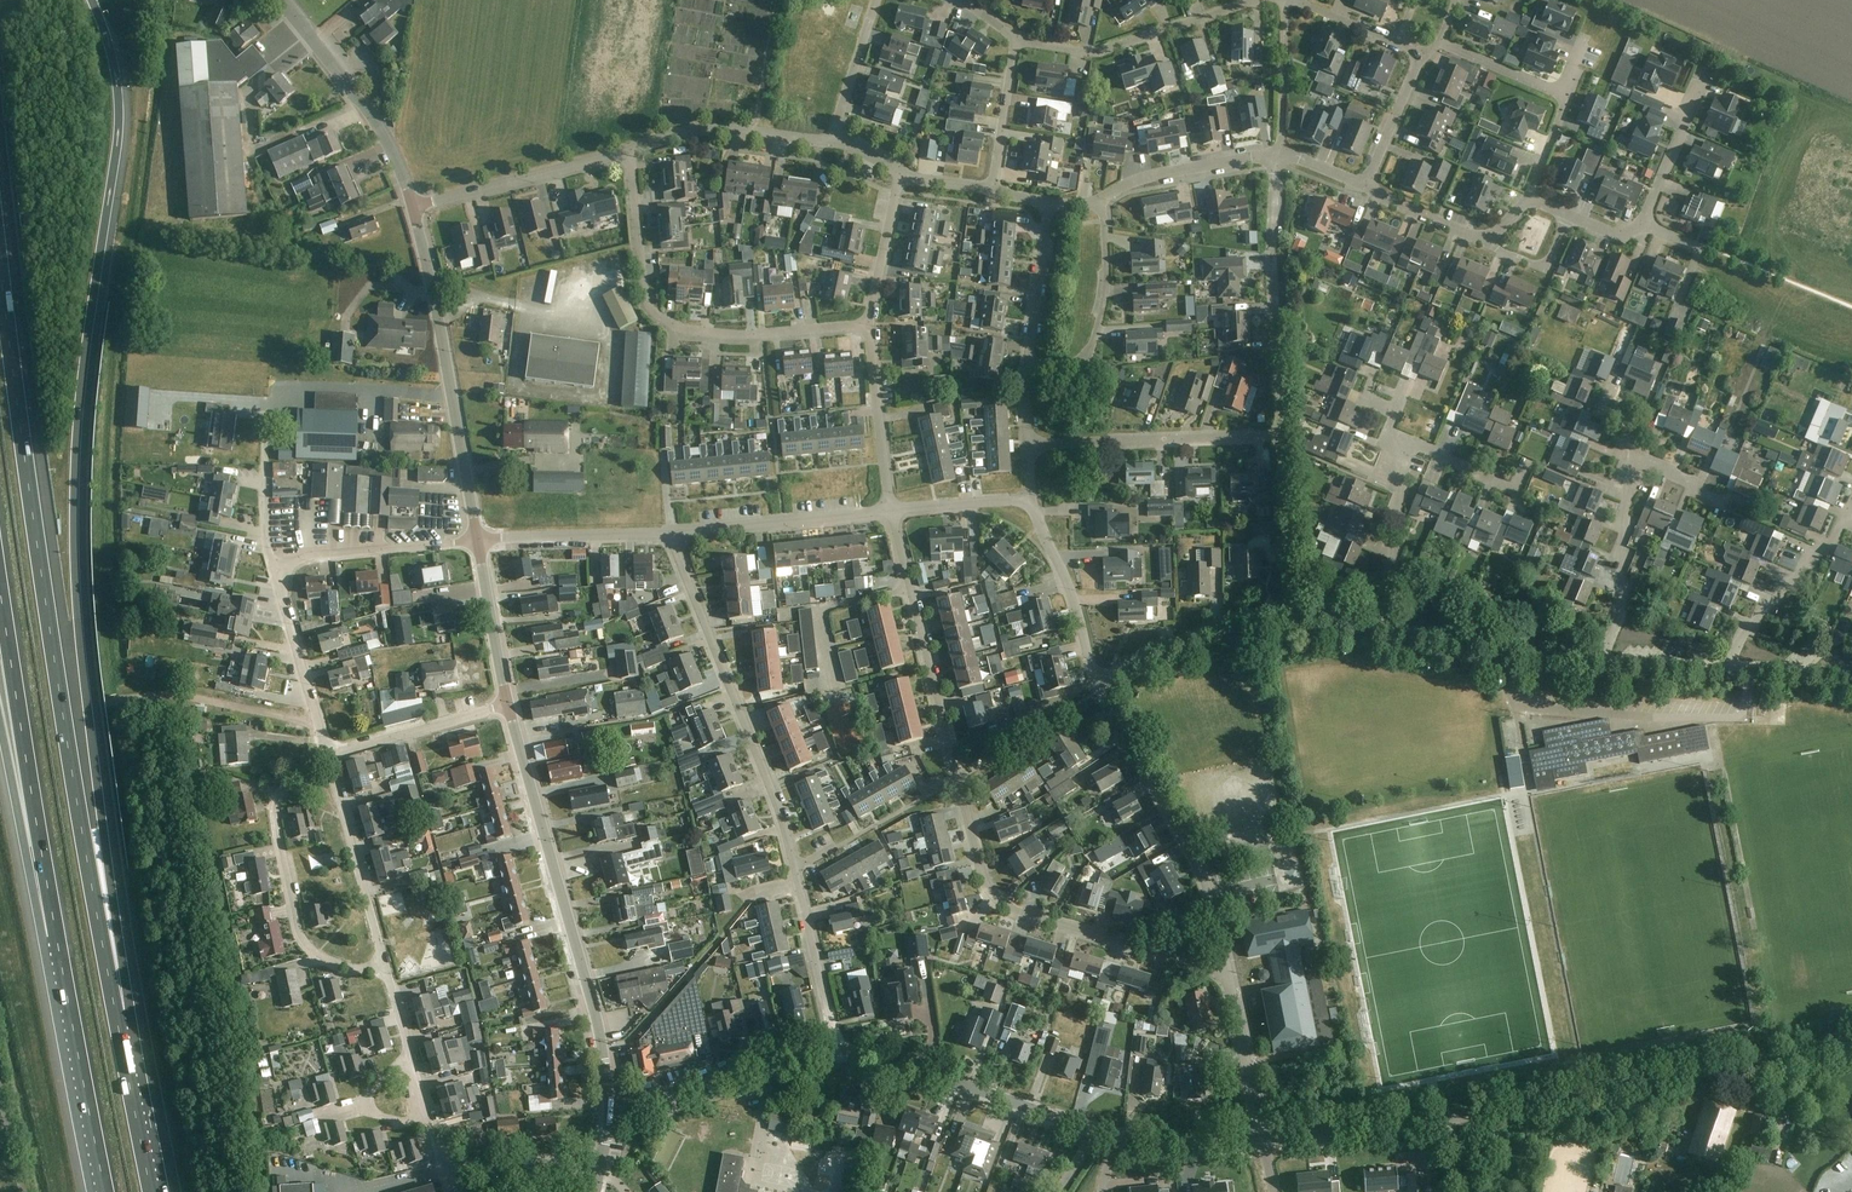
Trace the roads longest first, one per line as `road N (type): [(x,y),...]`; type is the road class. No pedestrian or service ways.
road 1 (motorway): [(107,953),(74,530),(81,387),(120,109),(92,0)]
road 2 (motorway): [(107,953),(0,280)]
road 3 (secondary): [(612,1111),(597,1024),(507,704)]
road 4 (tertiary): [(1451,1117),(1851,1043)]
road 5 (residential): [(868,324),(675,332),(647,288),(629,150)]
road 6 (residential): [(1228,974),(997,899),(981,870),(959,779)]
road 7 (residential): [(795,870),(673,534)]
road 8 (secondary): [(479,541),(412,205)]
road 9 (motorway): [(0,599),(57,935)]
road 10 (unclassified): [(1228,974),(1204,878),(1097,681)]
road 11 (residential): [(387,969),(322,955),(299,925),(278,805),(328,756)]
road 12 (residential): [(1282,434),(1271,260),(1276,154)]
road 13 (residential): [(959,779),(890,511)]
road 14 (tertiary): [(837,1050),(887,1057),(1096,1131)]
road 15 (motorway): [(57,935),(106,1191)]
road 16 (residential): [(1028,444),(1282,434)]
road 17 (residential): [(1016,38),(1096,52),(1257,0)]
road 18 (motorway): [(155,1191),(107,953)]
road 19 (secondary): [(412,205),(376,125),(285,0)]
road 20 (tertiary): [(612,1111),(771,1058),(837,1050)]
road 21 (unclassified): [(1374,629),(1600,663)]
road 22 (unclassified): [(629,150),(412,205)]
road 23 (residential): [(1029,367),(1086,361),(1107,285),(1101,200)]
road 24 (residential): [(387,969),(328,756)]
road 25 (unclassified): [(673,534),(890,511)]
road 26 (motorway): [(0,728),(57,935)]
road 27 (residential): [(1600,663),(1621,611),(1620,549),(1628,524),(1621,510),(1641,460)]
road 28 (unclassified): [(833,142),(702,129),(629,150)]
road 29 (unclassified): [(1097,681),(1225,624),(1291,615)]
road 30 (residential): [(277,573),(317,557),(479,541)]
road 31 (residential): [(1727,668),(1741,635),(1786,580),(1798,578),(1811,549),(1831,545),(1845,518)]
road 32 (unclassified): [(479,541),(673,534)]
road 33 (unclassified): [(1097,681),(1032,499)]
road 34 (tertiary): [(1261,1138),(1451,1117)]
road 35 (residential): [(328,756),(277,573)]
road 36 (residential): [(890,511),(868,324)]
road 37 (residential): [(795,870),(959,779)]
road 38 (residential): [(328,756),(507,704)]
road 39 (residential): [(837,1050),(795,870)]
road 40 (residential): [(1276,154),(1131,184),(1101,200)]
road 41 (residential): [(1291,615),(1282,434)]
road 42 (residential): [(1374,629),(1389,588),(1399,472),(1408,453)]
road 43 (unclassified): [(1261,1138),(1228,974)]
road 44 (secondary): [(507,704),(479,541)]
road 45 (unclassified): [(1029,367),(1044,203)]
road 46 (residential): [(277,573),(266,537),(264,413)]
road 47 (residential): [(868,324),(902,171)]
road 48 (residential): [(599,1168),(568,1162),(445,1172)]
road 49 (residential): [(1281,153),(1286,0)]
road 50 (residential): [(992,189),(1016,38)]
road 51 (residential): [(1408,453),(1412,444),(1515,488),(1527,460)]
road 52 (residential): [(1643,224),(1699,85)]
road 53 (residential): [(833,142),(877,0)]
road 54 (residential): [(1367,186),(1421,54)]
road 55 (unclassified): [(1032,499),(890,511)]
road 56 (residential): [(428,1117),(411,1122),(369,1112),(364,1097),(394,1067),(412,1061)]
road 57 (tertiary): [(1127,1139),(1261,1138)]
road 58 (residential): [(1488,242),(1367,186)]
road 59 (residential): [(1441,42),(1559,92)]
road 60 (unclassified): [(1600,663),(1727,668)]
road 61 (unclassified): [(1727,668),(1851,673)]
road 62 (residential): [(1488,242),(1546,268),(1568,214)]

